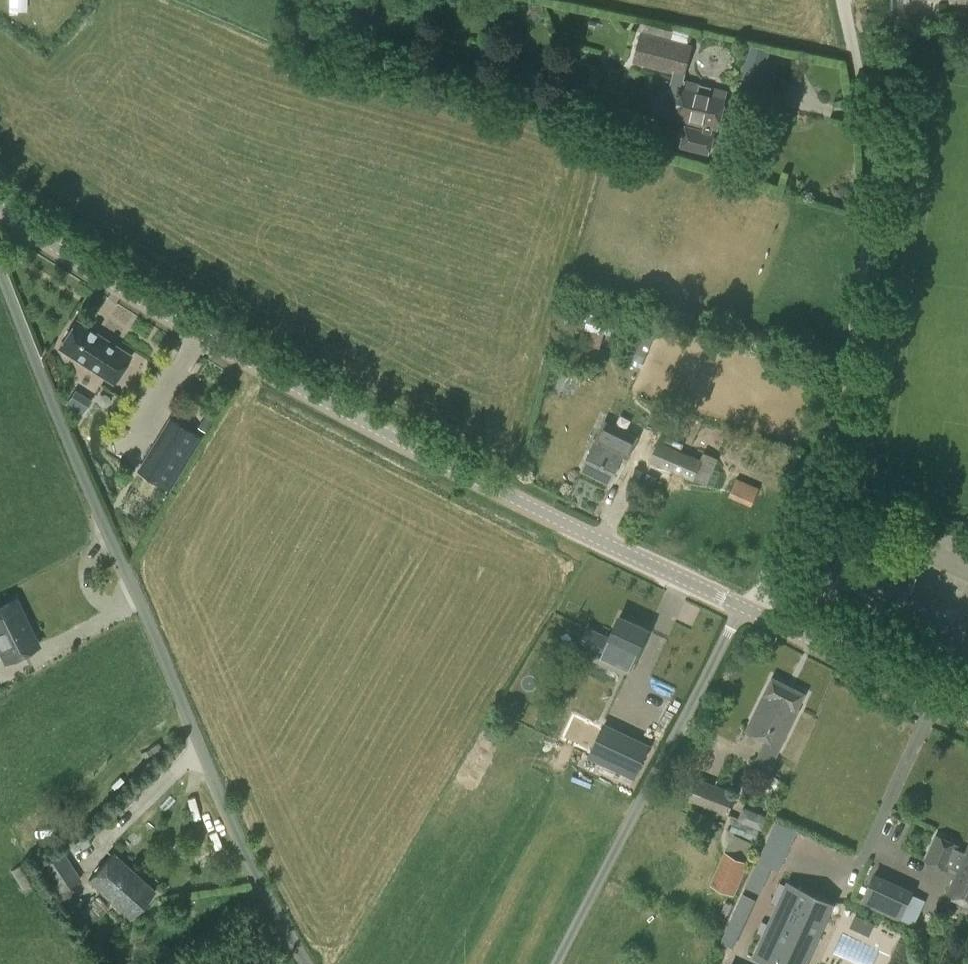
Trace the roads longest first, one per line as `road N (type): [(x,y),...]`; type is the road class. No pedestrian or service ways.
road 1 (tertiary): [(740,606),(283,378),(0,207)]
road 2 (unclassified): [(0,272),(228,810),(315,963)]
road 3 (unclassified): [(740,606),(805,509),(853,327),(861,173),(841,0)]
road 4 (unclassified): [(555,963),(740,606)]
road 5 (tertiary): [(967,712),(740,606)]

